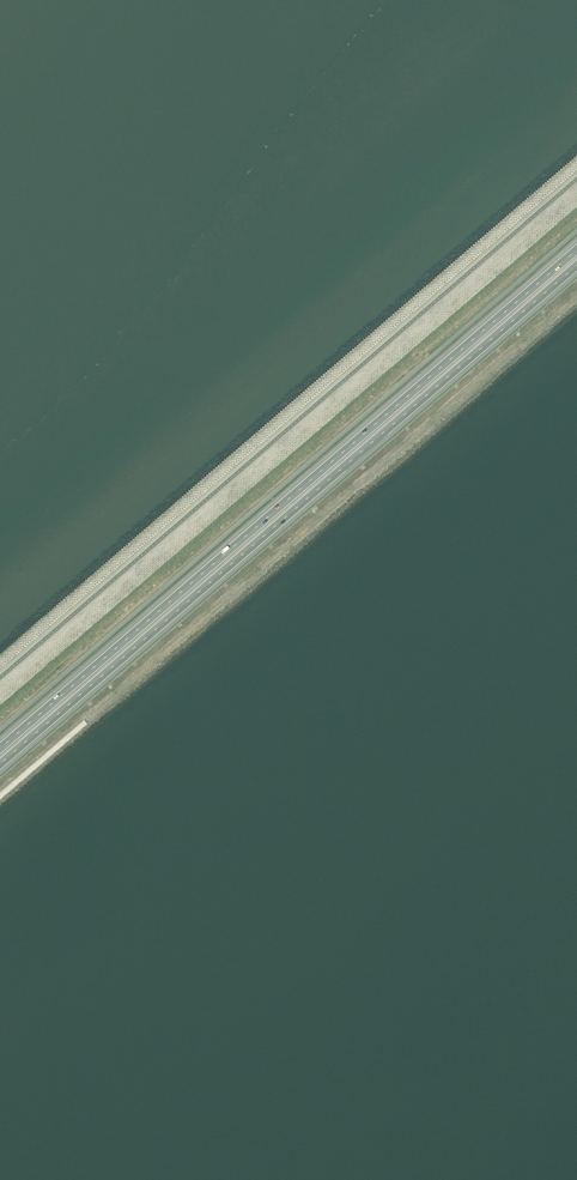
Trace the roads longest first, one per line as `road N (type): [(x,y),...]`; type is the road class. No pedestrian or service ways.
road 1 (motorway): [(0,764),(576,265)]
road 2 (motorway): [(576,248),(0,747)]

